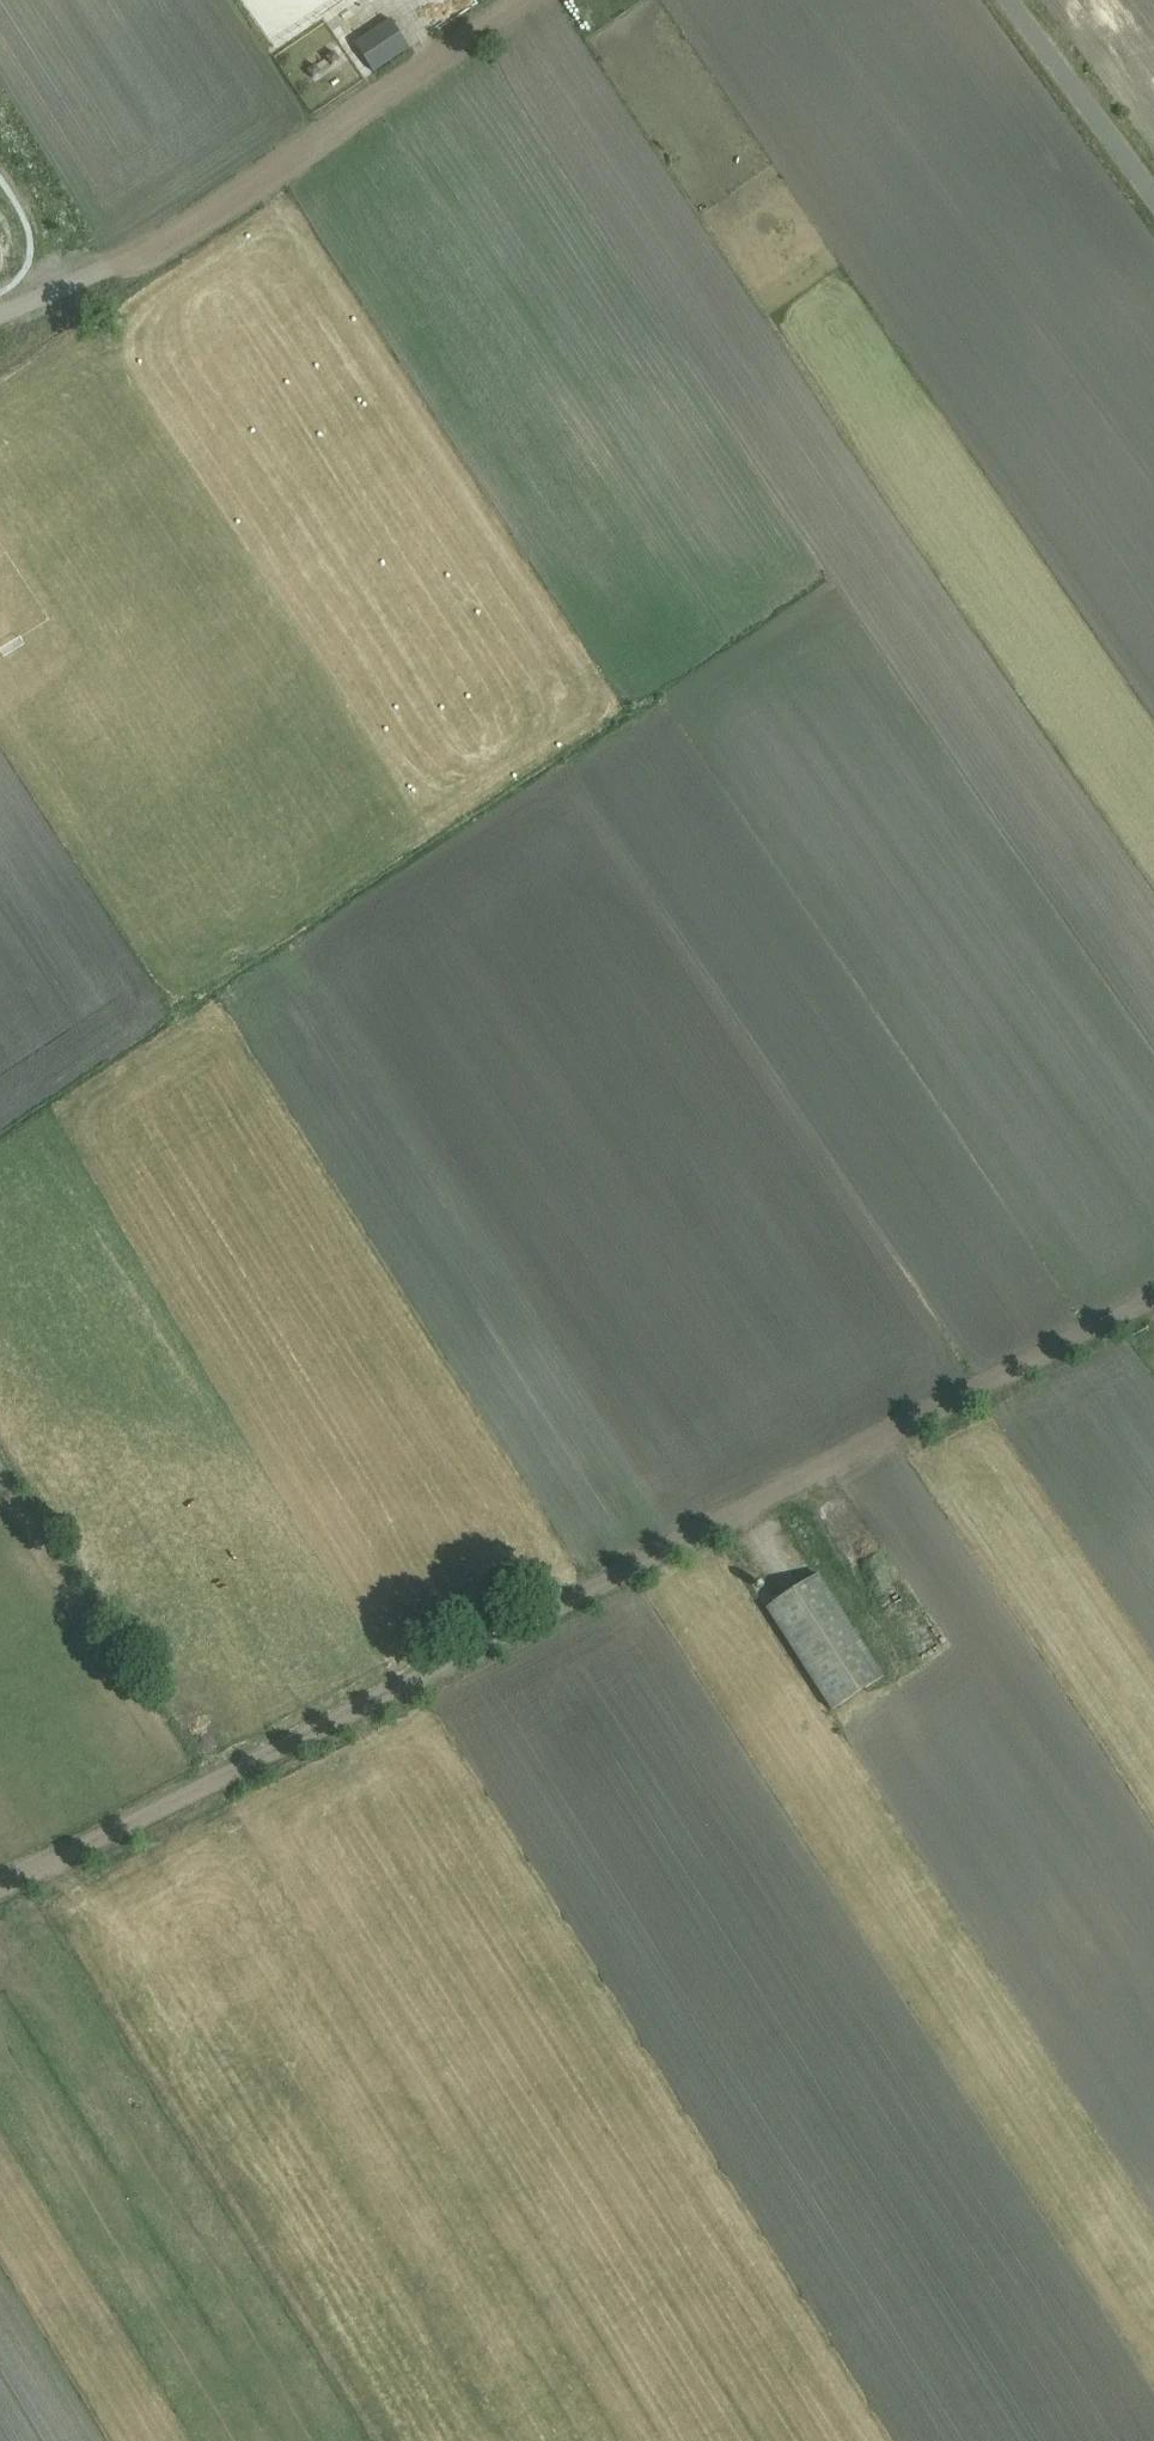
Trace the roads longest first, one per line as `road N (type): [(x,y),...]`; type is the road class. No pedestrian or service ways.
road 1 (track): [(0,1888),(1153,1295)]
road 2 (track): [(0,317),(111,264),(522,0)]
road 3 (unclassified): [(1153,201),(1007,0)]

